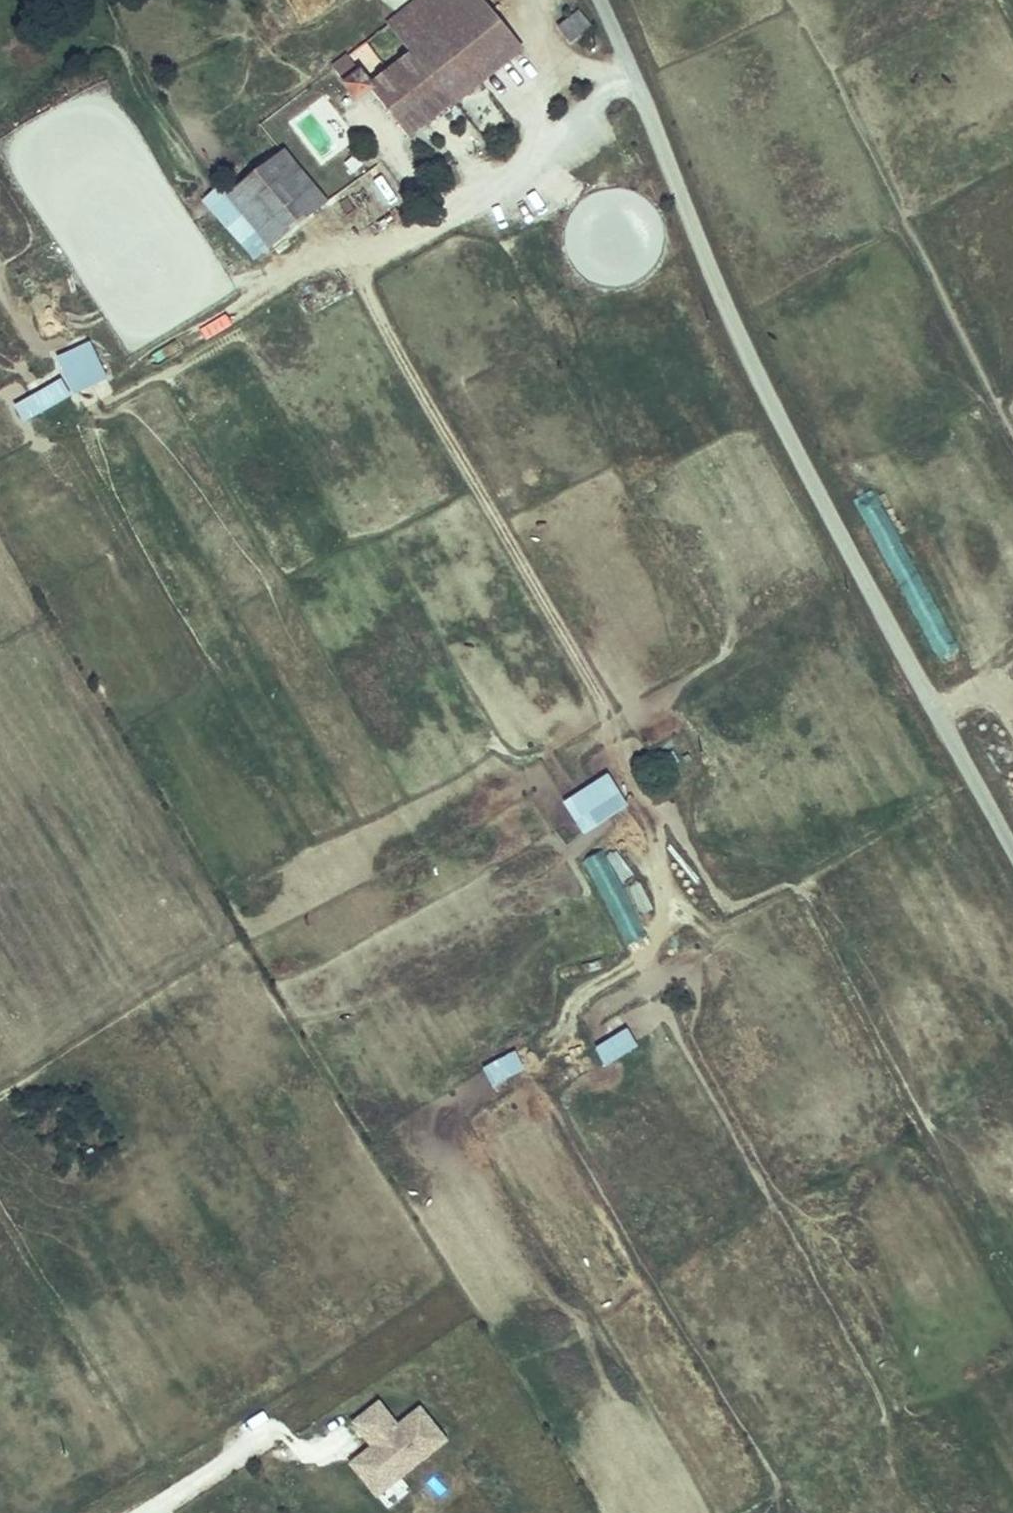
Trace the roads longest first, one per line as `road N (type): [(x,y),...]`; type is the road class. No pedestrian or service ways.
road 1 (unclassified): [(1012,853),(755,370),(602,0)]
road 2 (track): [(359,244),(369,300),(611,718),(628,782),(688,897),(688,924),(573,1005)]

